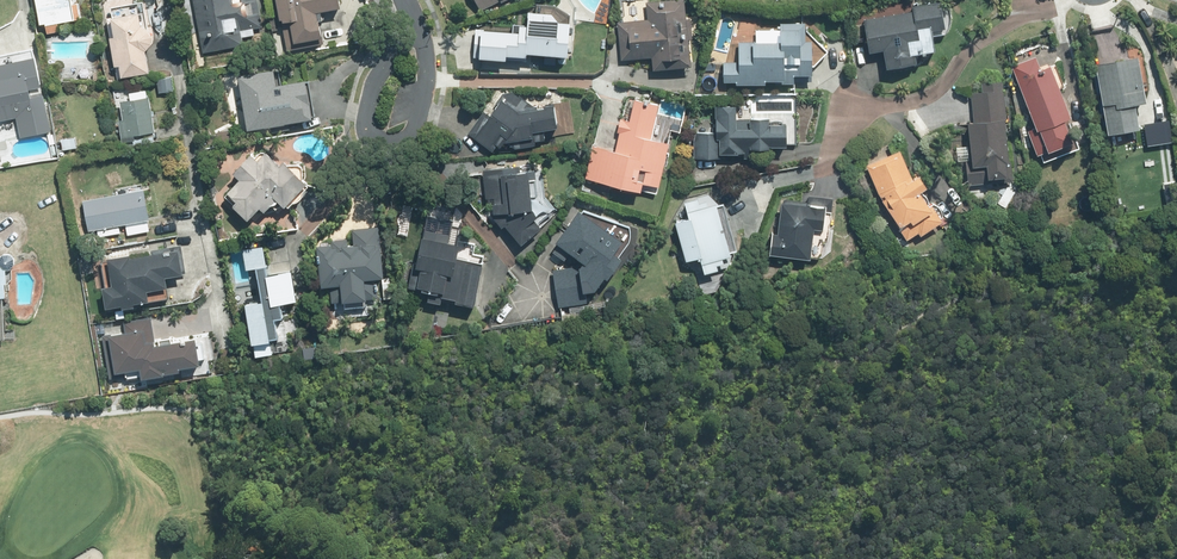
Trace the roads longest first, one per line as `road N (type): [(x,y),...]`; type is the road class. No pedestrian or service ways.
road 1 (residential): [(410,10),(428,66),(420,114),(408,137),(381,139)]
road 2 (residential): [(381,139),(367,109),(410,10)]

